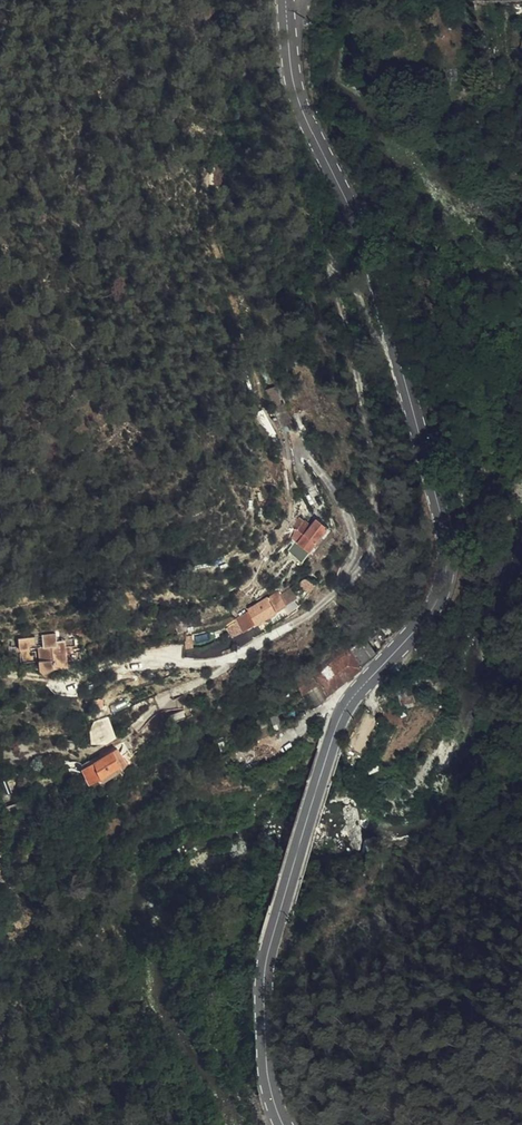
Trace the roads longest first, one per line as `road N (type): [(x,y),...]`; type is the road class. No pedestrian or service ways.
road 1 (tertiary): [(284,1124),(266,1065),(268,955),(337,725),(446,587),(446,542),(395,346)]
road 2 (residential): [(395,346),(351,272),(332,272),(371,446),(374,530),(358,573),(322,607),(211,663),(139,660),(63,680),(0,673)]
road 3 (tertiary): [(395,346),(376,260),(295,90),(285,0)]

